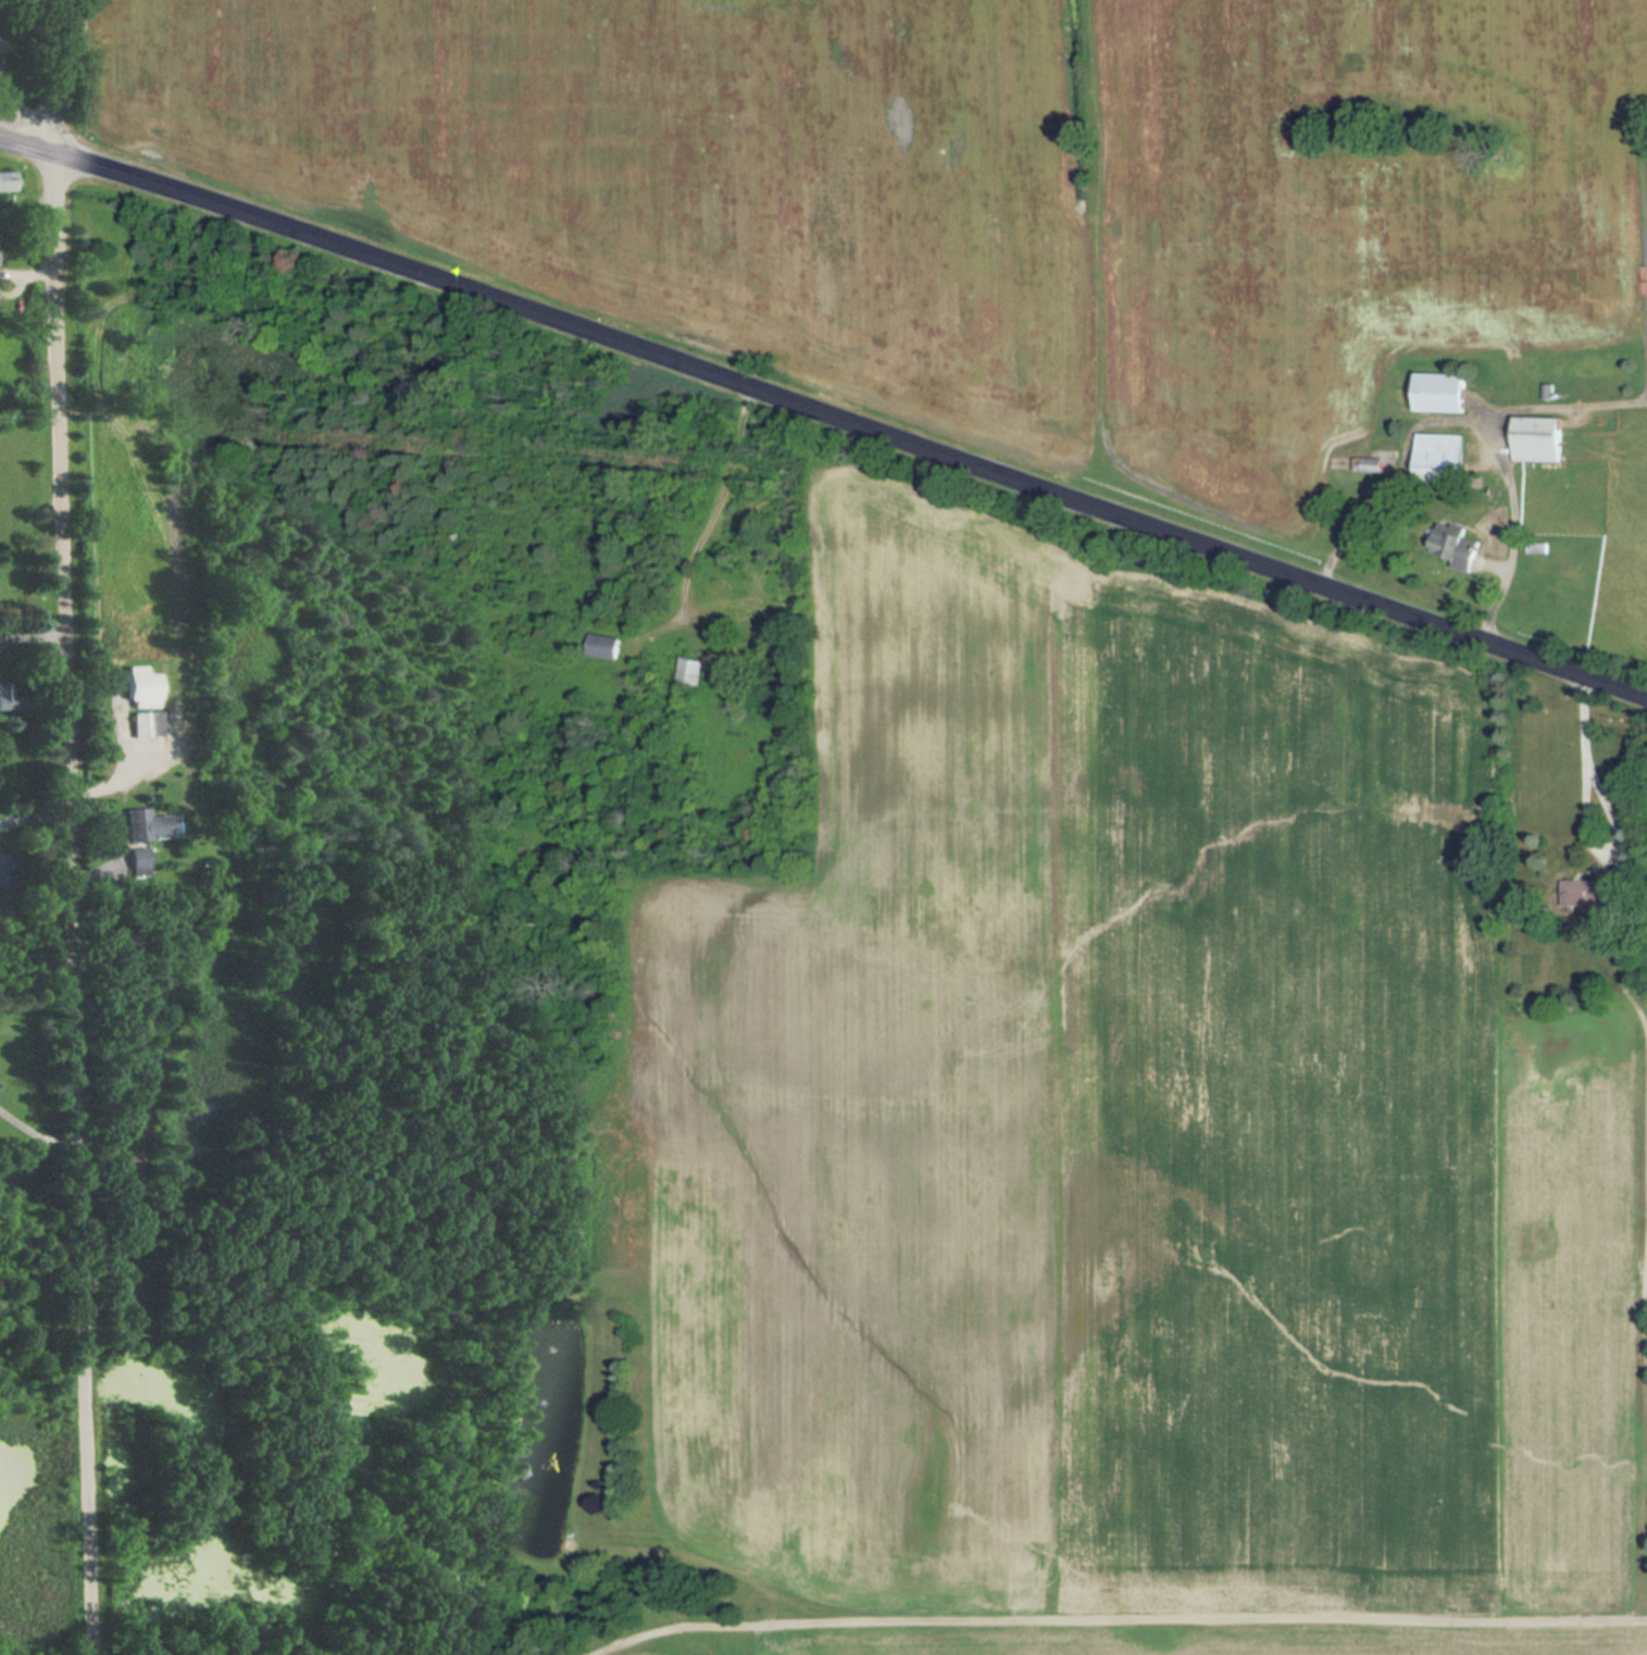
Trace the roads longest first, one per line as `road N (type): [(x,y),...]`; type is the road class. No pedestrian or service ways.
road 1 (secondary): [(1646,699),(424,272),(57,152)]
road 2 (residential): [(97,1654),(53,0)]

